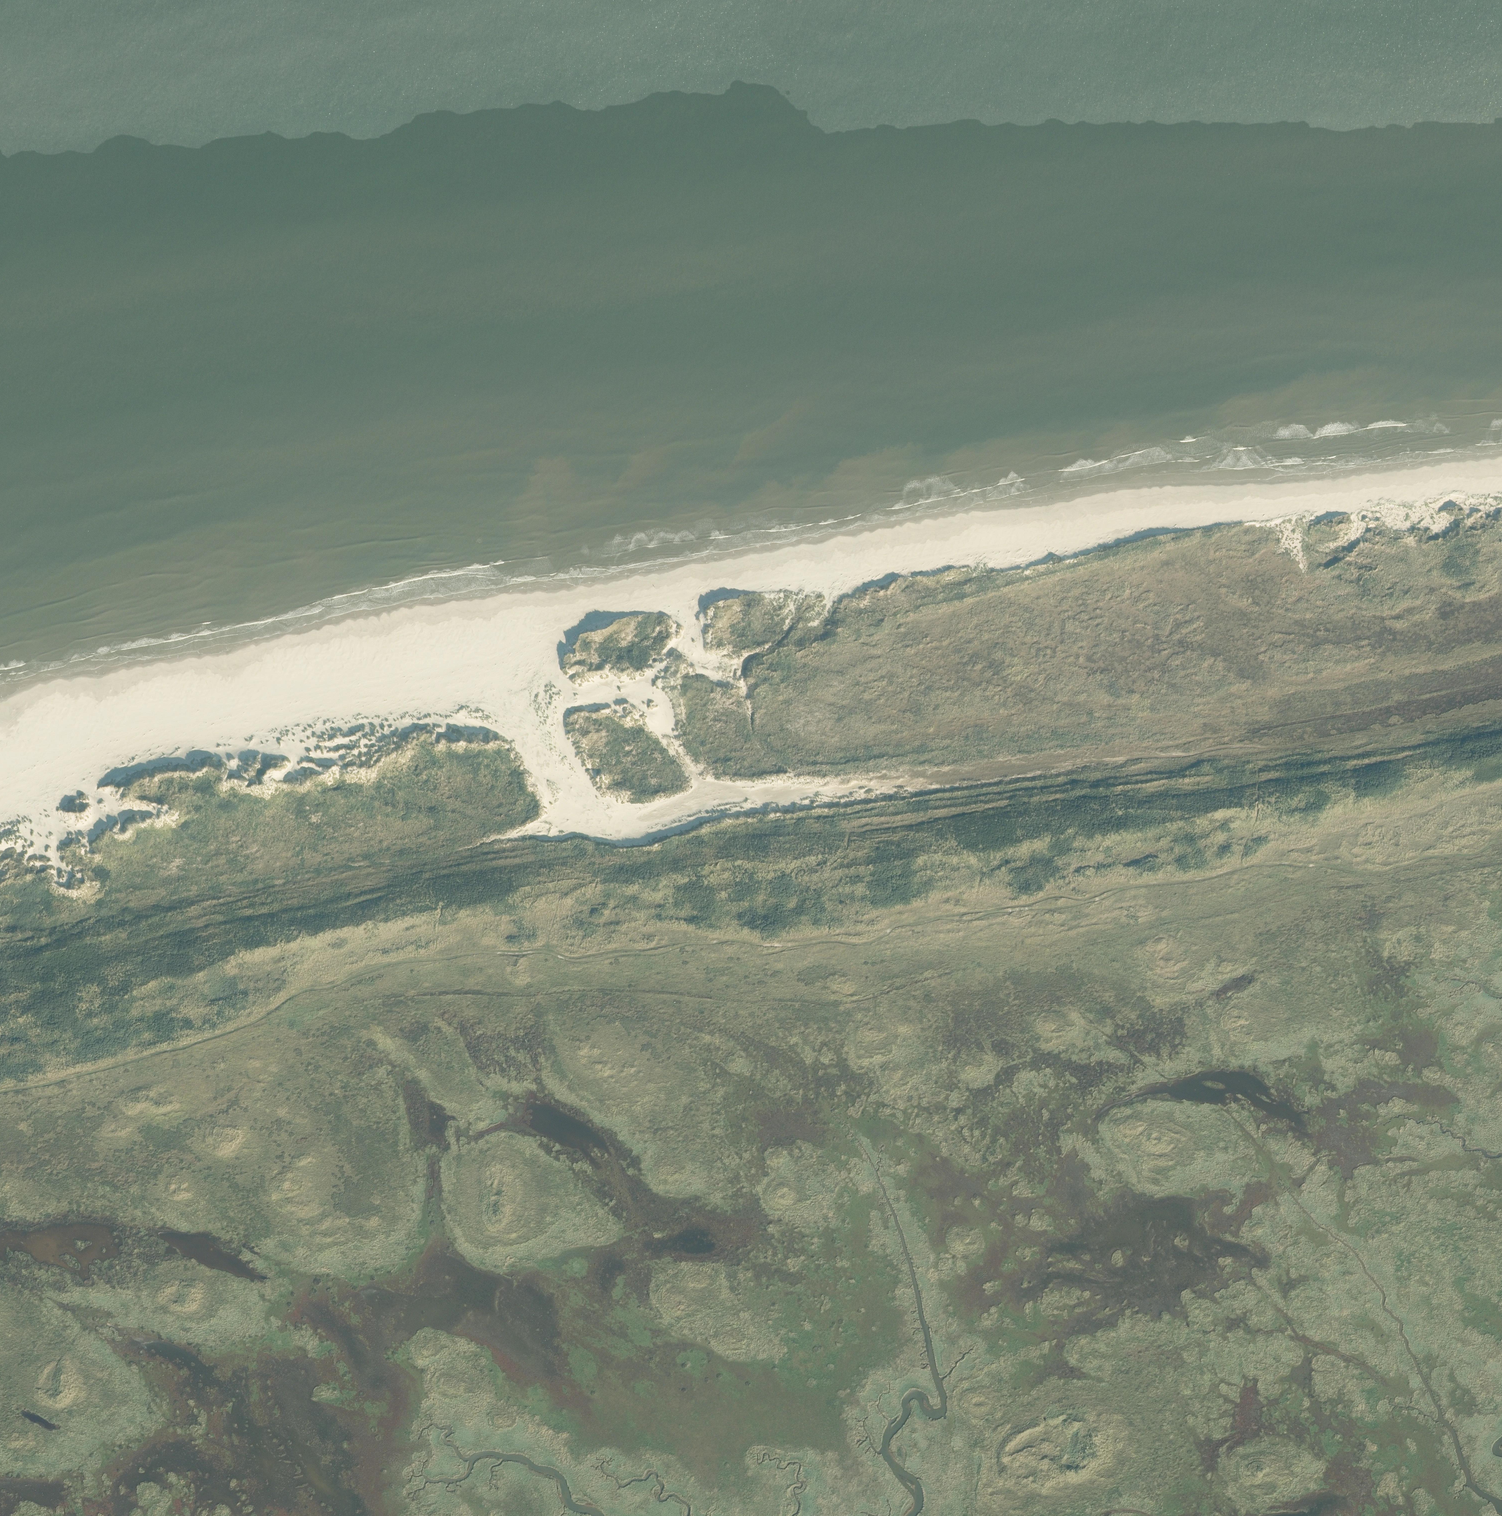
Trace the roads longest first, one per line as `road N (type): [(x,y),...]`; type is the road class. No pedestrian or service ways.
road 1 (track): [(1501,850),(1372,876),(1258,862),(1080,900),(1041,898),(902,923),(867,940),(834,937),(755,954),(688,942),(569,956),(548,949),(456,952),(386,962),(332,991),(292,996)]
road 2 (track): [(1501,708),(1187,757)]
road 3 (track): [(0,1088),(171,1051),(257,1022),(292,996)]

